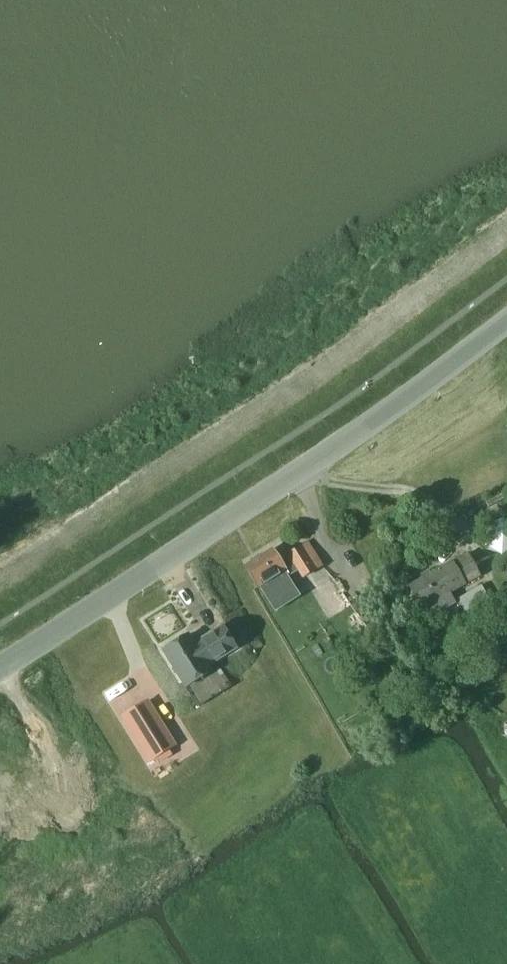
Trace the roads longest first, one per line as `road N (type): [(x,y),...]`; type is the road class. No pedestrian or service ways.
road 1 (tertiary): [(0,672),(301,476),(506,326)]
road 2 (track): [(70,805),(0,694)]

